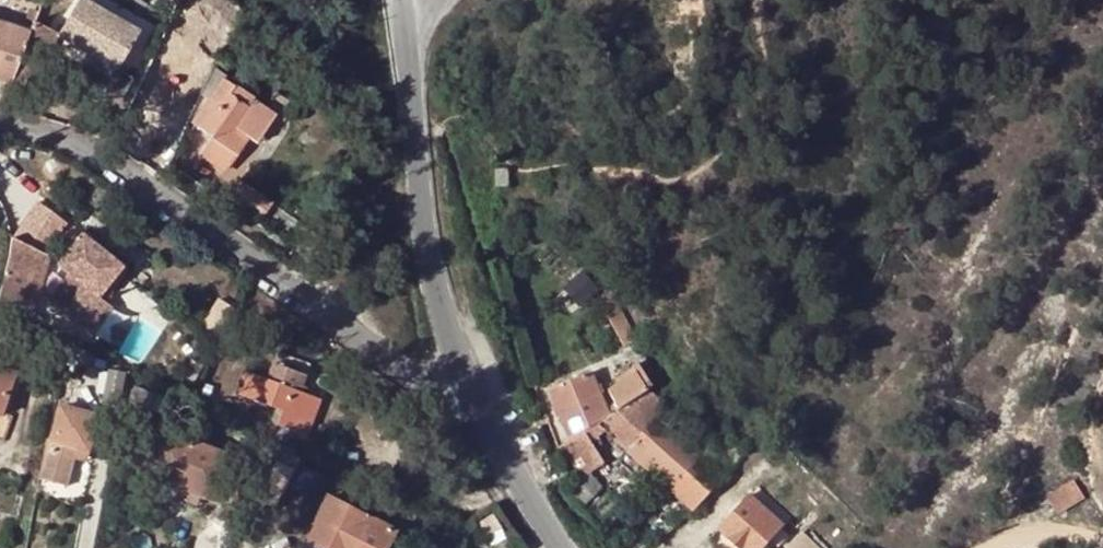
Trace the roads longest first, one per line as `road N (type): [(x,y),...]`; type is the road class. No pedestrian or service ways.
road 1 (residential): [(461,372),(432,386),(330,325),(229,241),(90,148),(41,126),(0,122)]
road 2 (tertiary): [(461,372),(416,241),(403,39)]
road 3 (tertiary): [(558,547),(461,372)]

